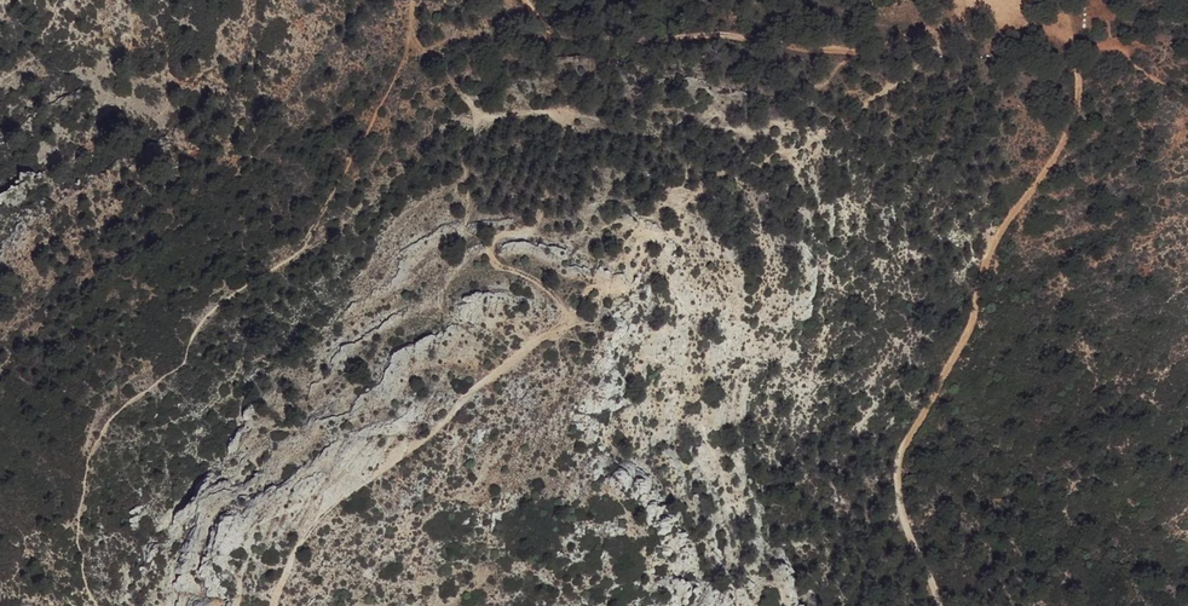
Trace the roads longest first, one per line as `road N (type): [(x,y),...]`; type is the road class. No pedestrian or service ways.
road 1 (track): [(274,605),(326,510),(569,322),(536,279),(496,263),(491,253),(496,236),(531,230),(541,218),(566,131),(549,113),(474,109),(413,35)]
road 2 (track): [(939,605),(899,512),(900,455),(974,313),(991,244),(1069,135),(1079,85),(1051,0)]
road 3 (track): [(525,0),(548,31),(586,41),(726,35),(814,50),(863,50),(968,20),(994,0)]

